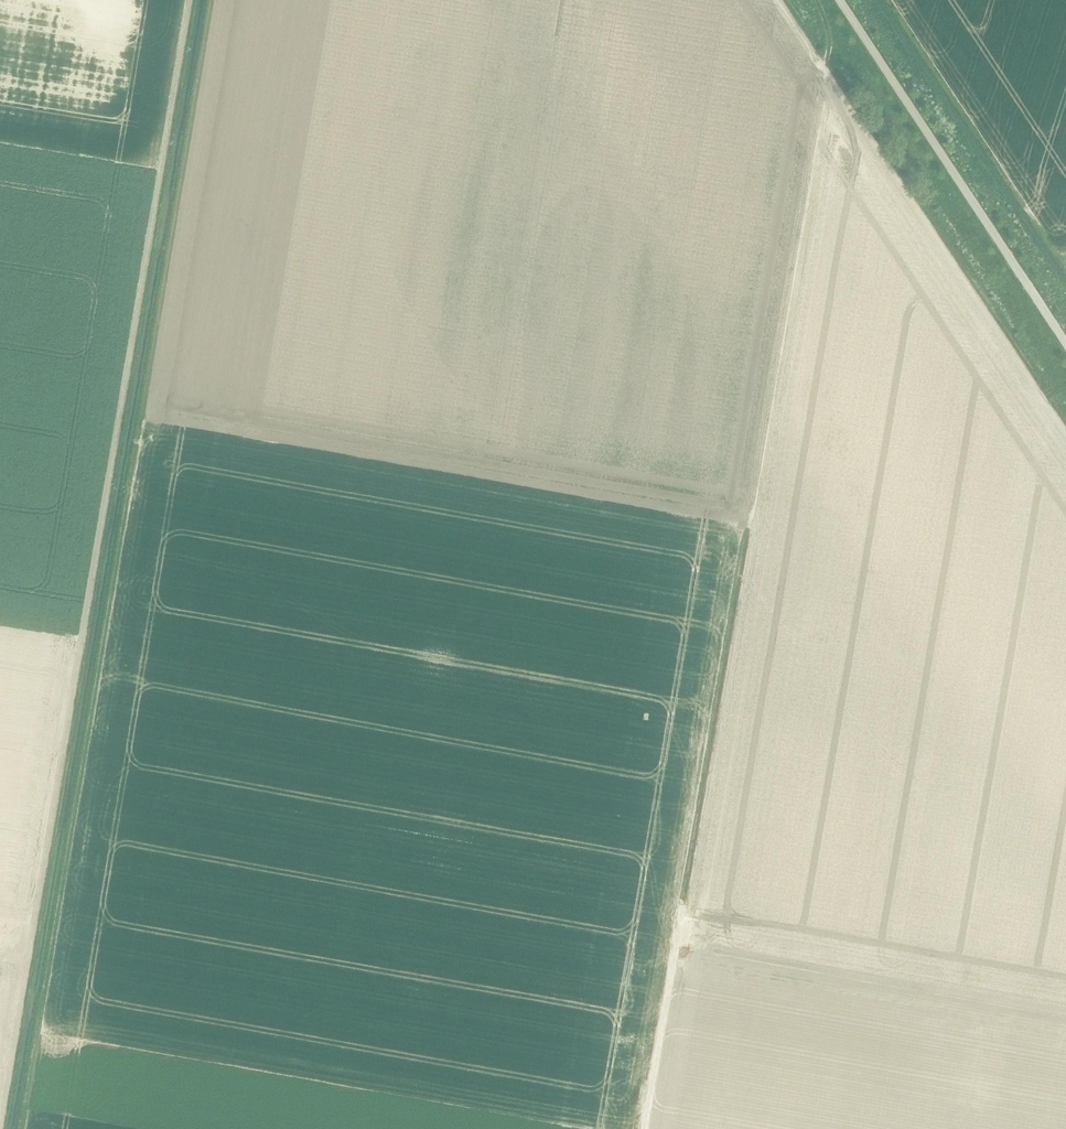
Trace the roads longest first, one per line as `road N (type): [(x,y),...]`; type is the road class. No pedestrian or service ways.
road 1 (track): [(641,1128),(831,42),(820,0)]
road 2 (unclassified): [(1065,341),(841,0)]

